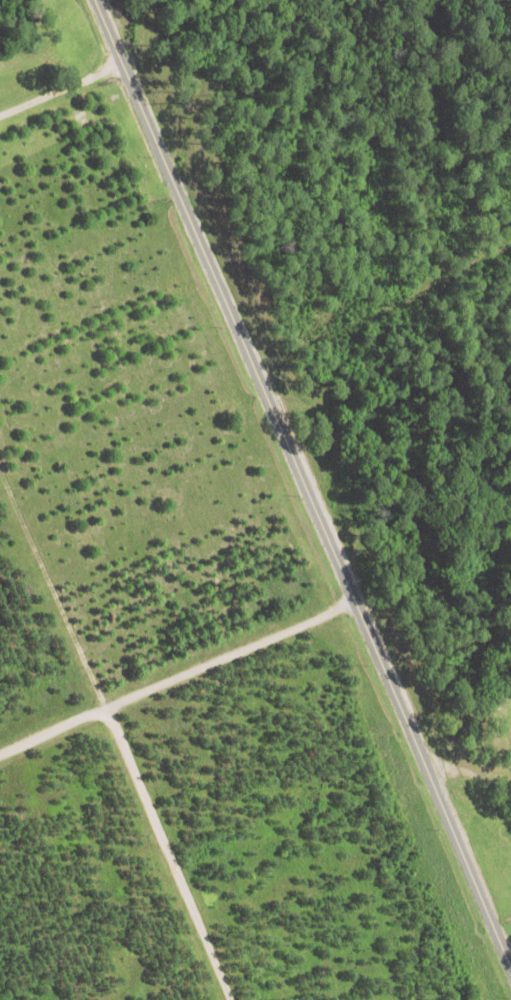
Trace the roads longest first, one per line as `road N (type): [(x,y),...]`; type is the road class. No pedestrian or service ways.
road 1 (residential): [(356,602),(122,64)]
road 2 (residential): [(235,999),(107,703),(0,745)]
road 3 (residential): [(510,992),(454,873),(426,763),(356,602)]

